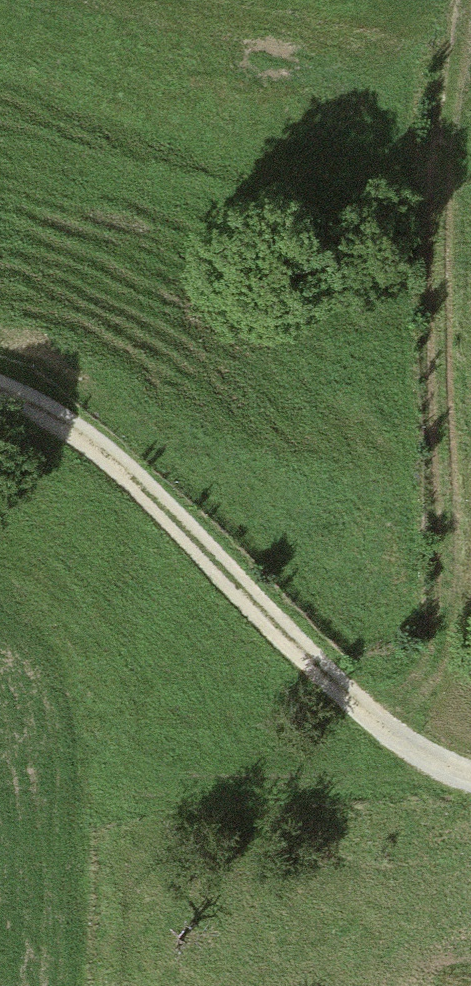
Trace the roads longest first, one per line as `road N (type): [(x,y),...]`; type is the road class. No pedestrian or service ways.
road 1 (track): [(365,715),(396,691),(439,619),(442,258),(461,0)]
road 2 (track): [(0,394),(62,423),(163,507),(365,715),(470,780)]
road 3 (track): [(109,985),(126,812),(166,789),(239,790),(440,764)]

